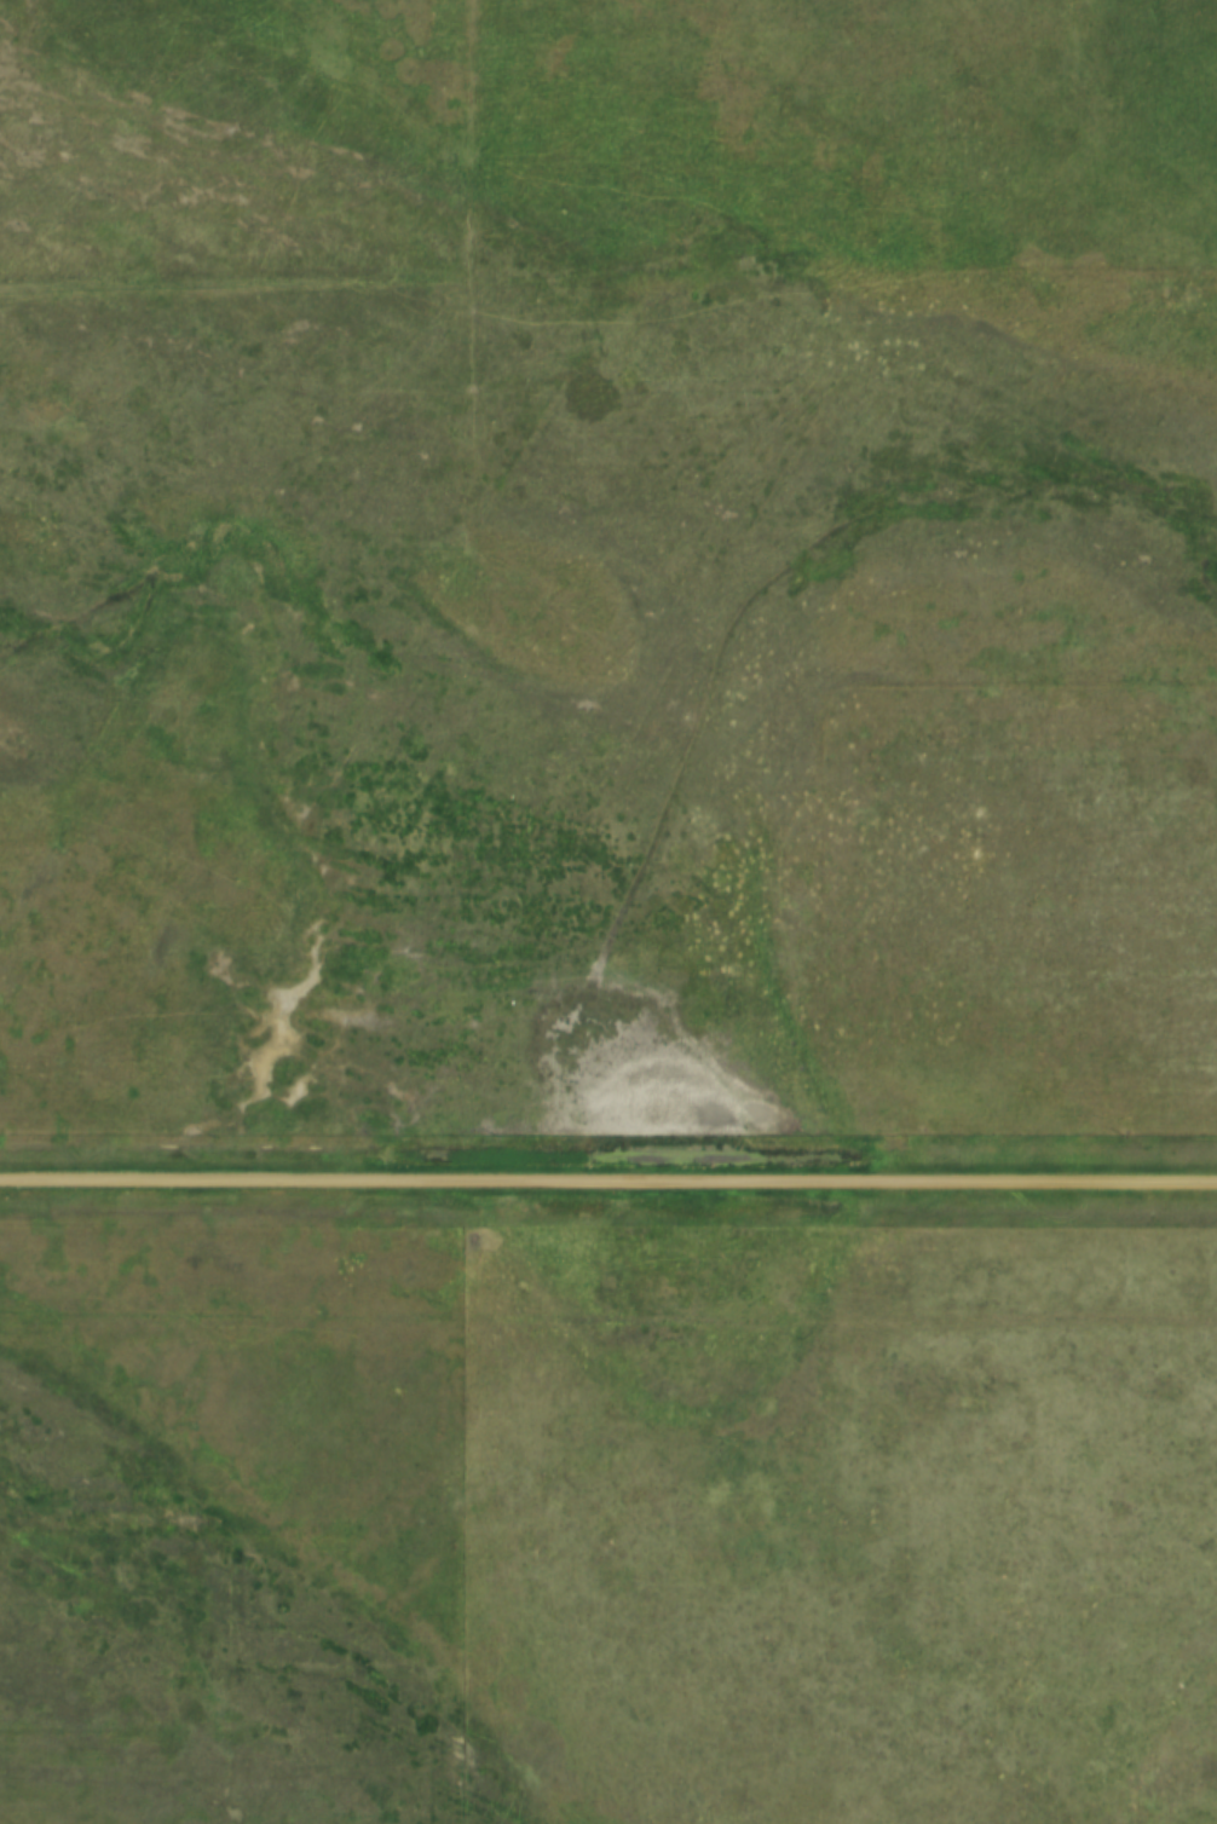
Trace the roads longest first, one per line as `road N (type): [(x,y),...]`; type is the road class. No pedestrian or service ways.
road 1 (tertiary): [(1216,1183),(0,1184)]

